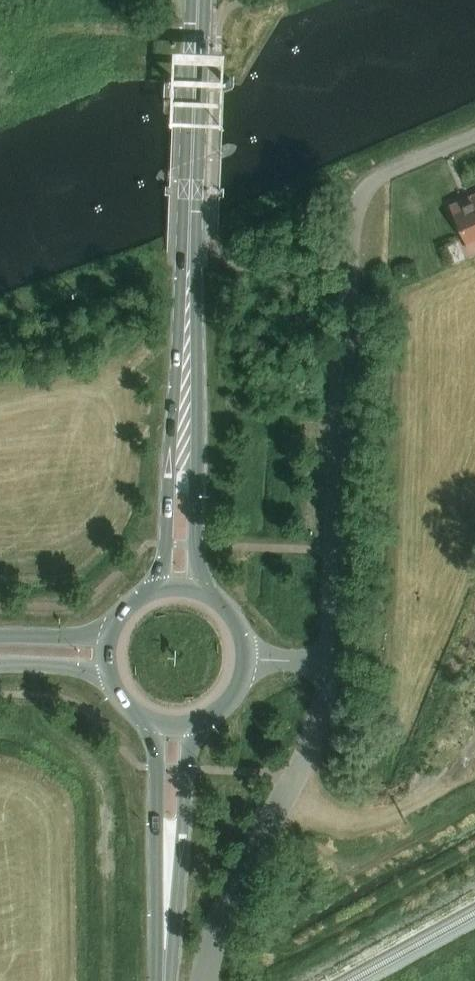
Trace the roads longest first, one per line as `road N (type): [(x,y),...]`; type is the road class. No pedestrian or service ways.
road 1 (unclassified): [(332,662),(356,210),(375,180),(474,137)]
road 2 (unclassified): [(208,980),(229,903),(314,740),(332,662)]
road 3 (primary): [(208,593),(196,551),(196,281),(189,267)]
road 4 (primary): [(189,267),(181,281),(166,552),(153,590)]
road 5 (primary): [(165,950),(174,936),(188,759),(203,721)]
road 6 (primary): [(147,720),(156,748),(157,936),(165,950)]
road 7 (primary): [(190,231),(196,89)]

